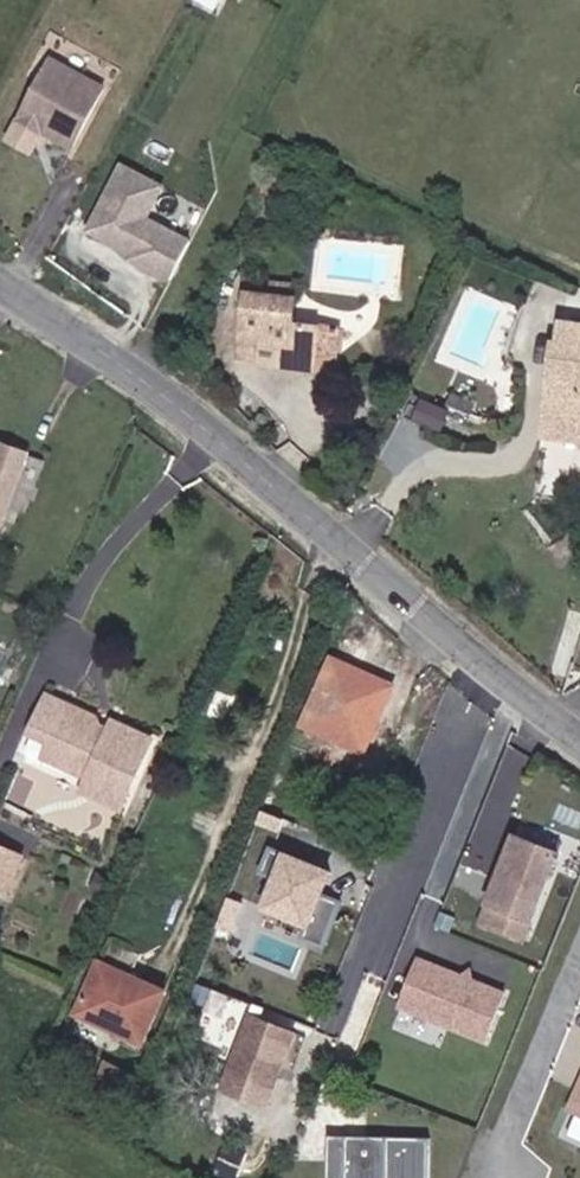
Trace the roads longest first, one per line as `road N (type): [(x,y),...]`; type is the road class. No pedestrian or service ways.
road 1 (secondary): [(479,664),(222,443),(0,285)]
road 2 (residential): [(479,664),(332,1020)]
road 3 (residential): [(579,947),(490,1177)]
road 4 (secondary): [(579,738),(479,664)]

